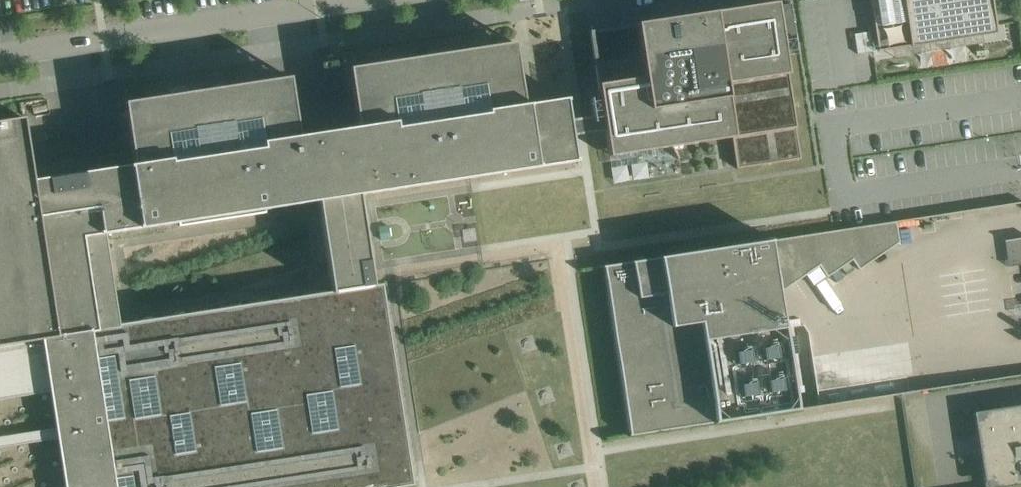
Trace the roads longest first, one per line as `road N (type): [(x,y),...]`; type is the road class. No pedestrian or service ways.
road 1 (unclassified): [(0,54),(350,0)]

